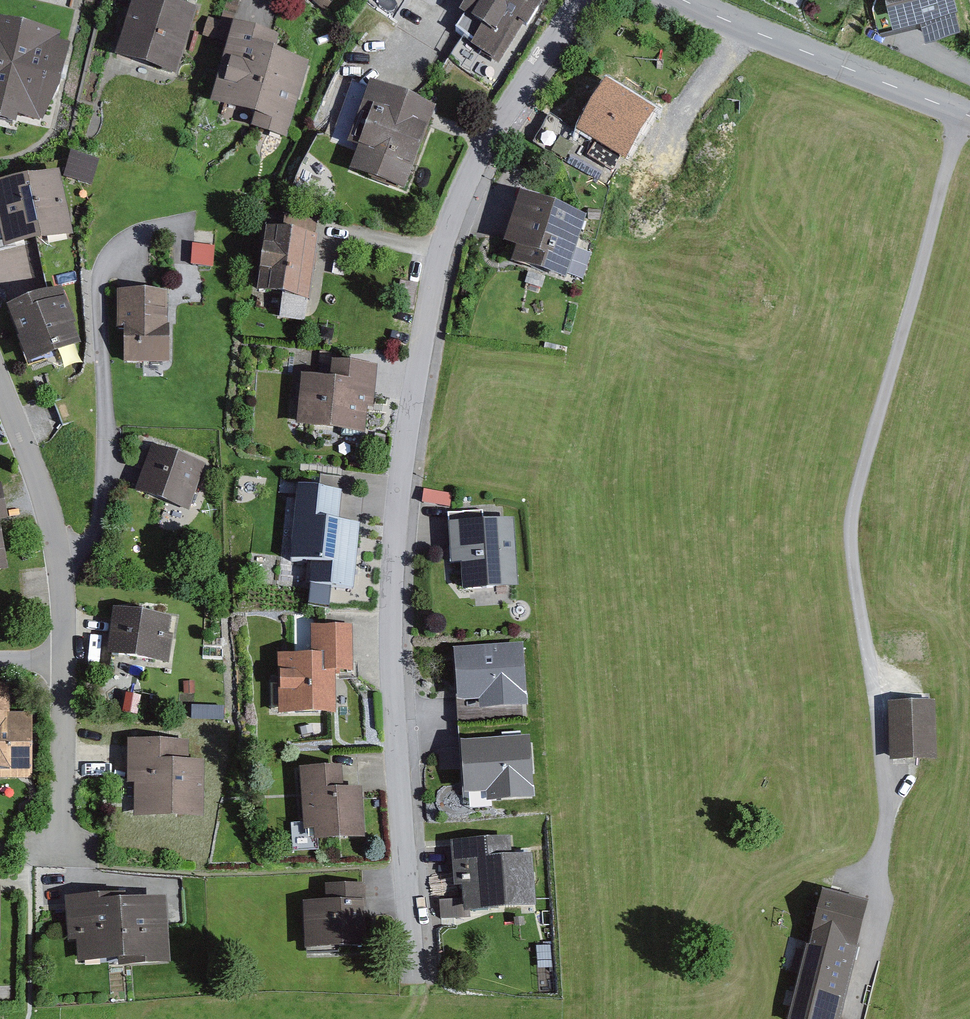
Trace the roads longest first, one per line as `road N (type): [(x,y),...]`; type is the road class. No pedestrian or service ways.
road 1 (residential): [(582,0),(496,142),(447,252),(413,461),(400,565),(409,865),(425,1004)]
road 2 (track): [(965,113),(853,536),(888,800),(878,863),(883,924),(864,999)]
road 3 (track): [(57,550),(90,546),(105,520),(111,464),(105,281),(125,246),(193,225)]
road 4 (residential): [(0,366),(64,572),(67,667)]
road 5 (tertiary): [(969,115),(683,0)]
road 6 (residential): [(67,667),(71,853)]

